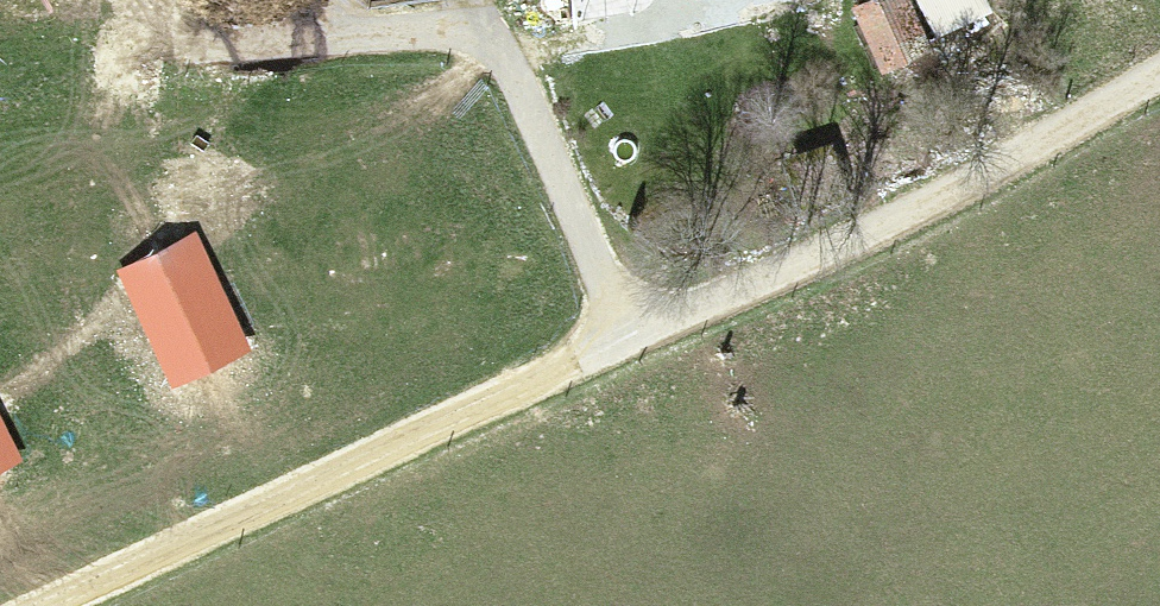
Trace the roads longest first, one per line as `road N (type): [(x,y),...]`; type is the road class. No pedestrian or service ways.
road 1 (track): [(53,605),(622,340)]
road 2 (track): [(622,340),(1159,79)]
road 3 (track): [(343,43),(495,46),(622,340)]
road 4 (track): [(495,46),(764,0)]
road 5 (track): [(152,0),(189,45),(235,57),(343,43)]

